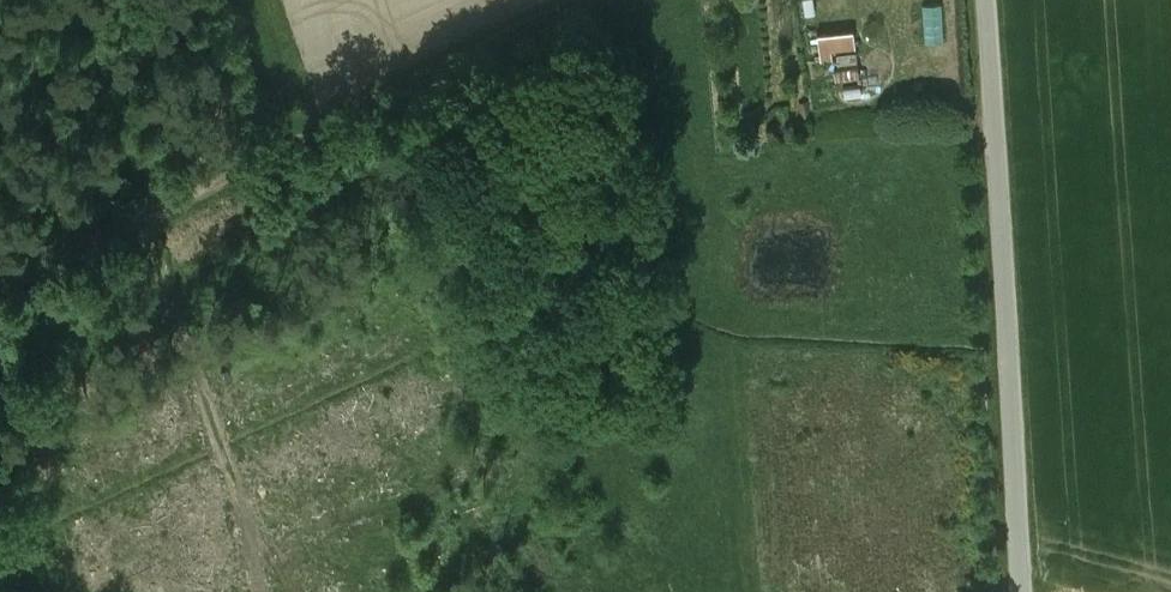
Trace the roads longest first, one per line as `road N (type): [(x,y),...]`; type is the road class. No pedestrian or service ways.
road 1 (track): [(0,263),(250,127),(548,0)]
road 2 (unclassified): [(1031,591),(990,0)]

